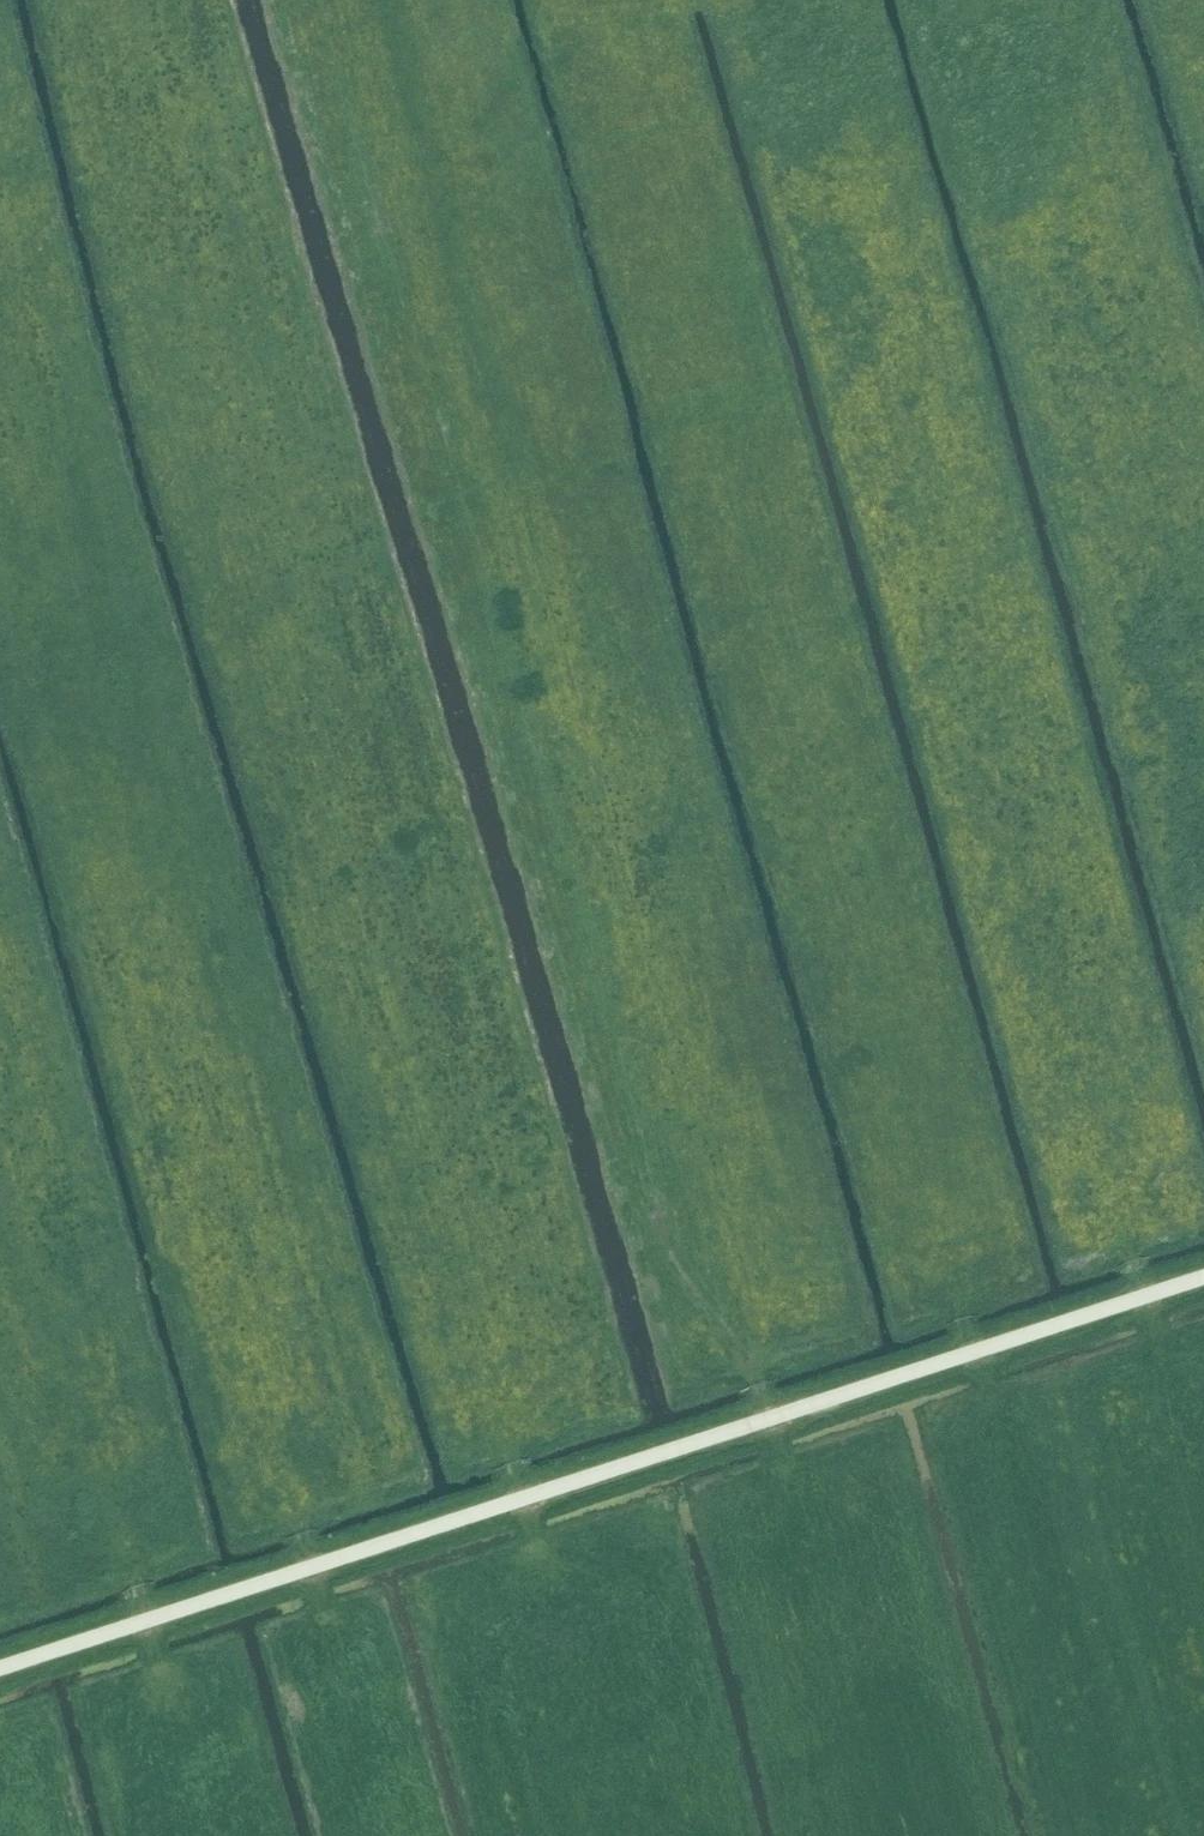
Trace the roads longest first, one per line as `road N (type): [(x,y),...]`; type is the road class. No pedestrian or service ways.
road 1 (unclassified): [(1203,1278),(0,1669)]

